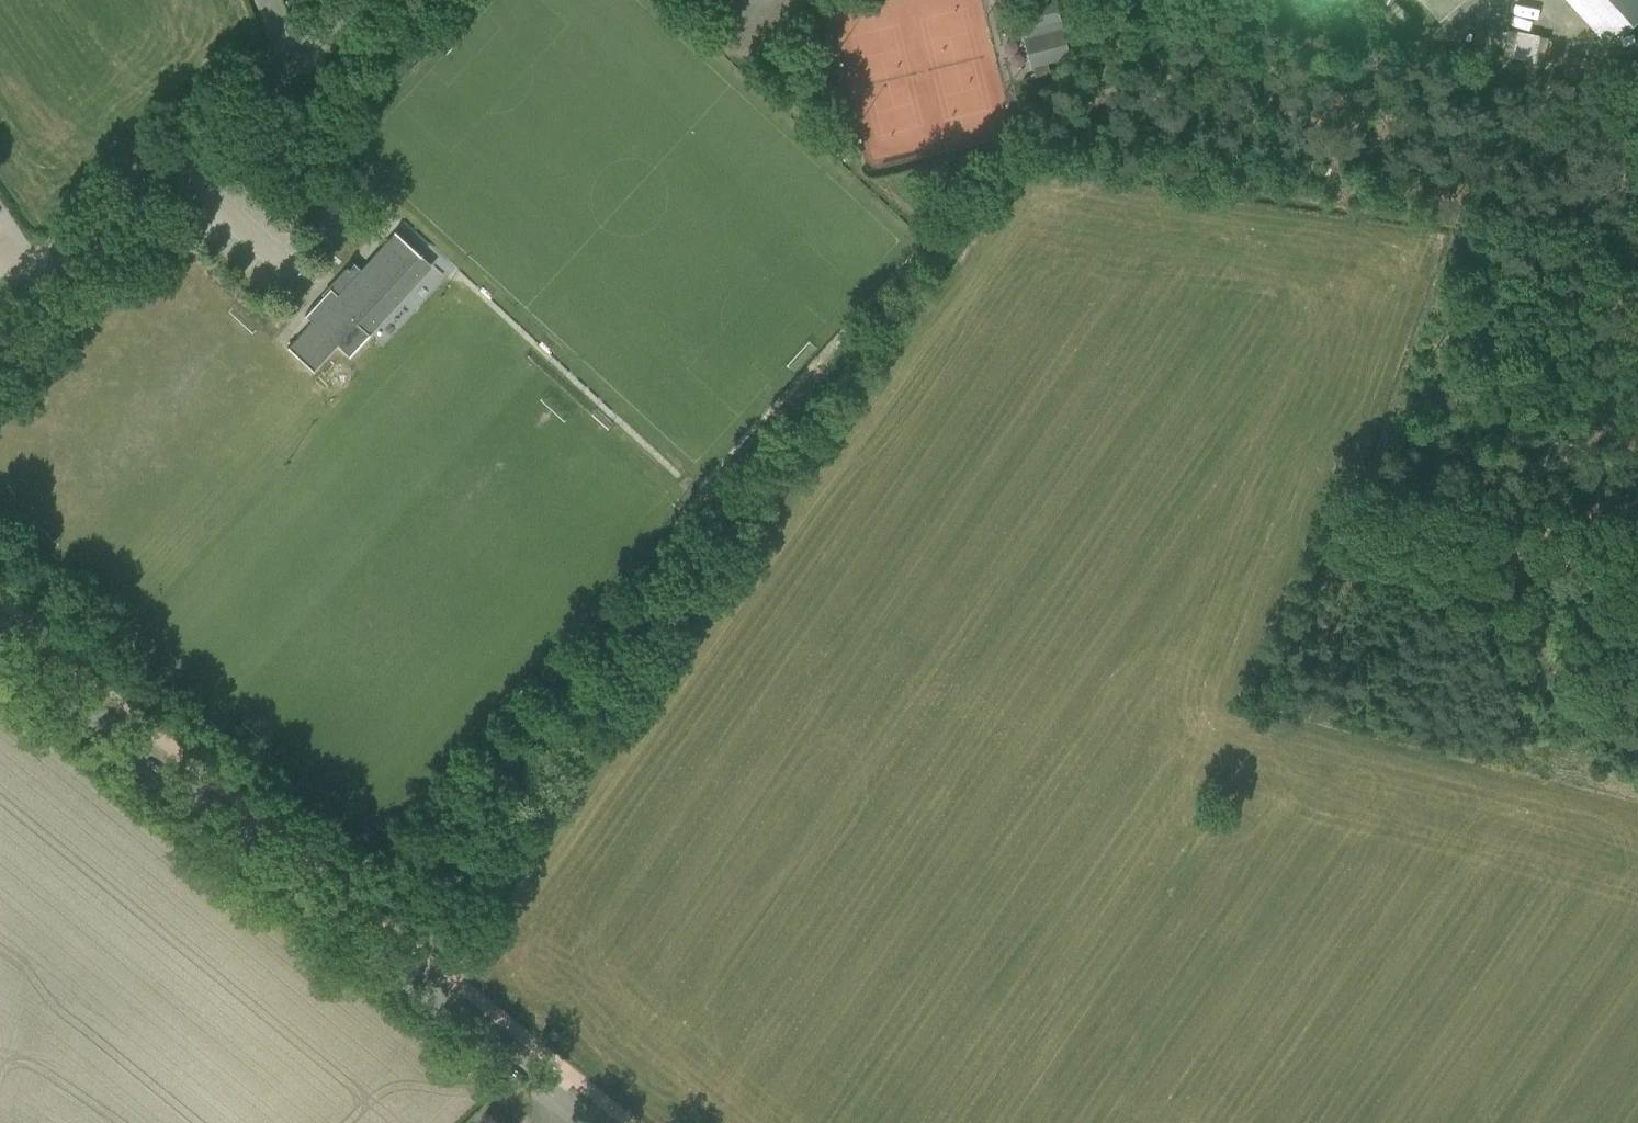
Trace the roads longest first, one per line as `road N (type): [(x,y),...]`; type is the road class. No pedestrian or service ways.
road 1 (tertiary): [(586,1122),(51,686),(0,630)]
road 2 (tertiary): [(0,319),(359,0)]

